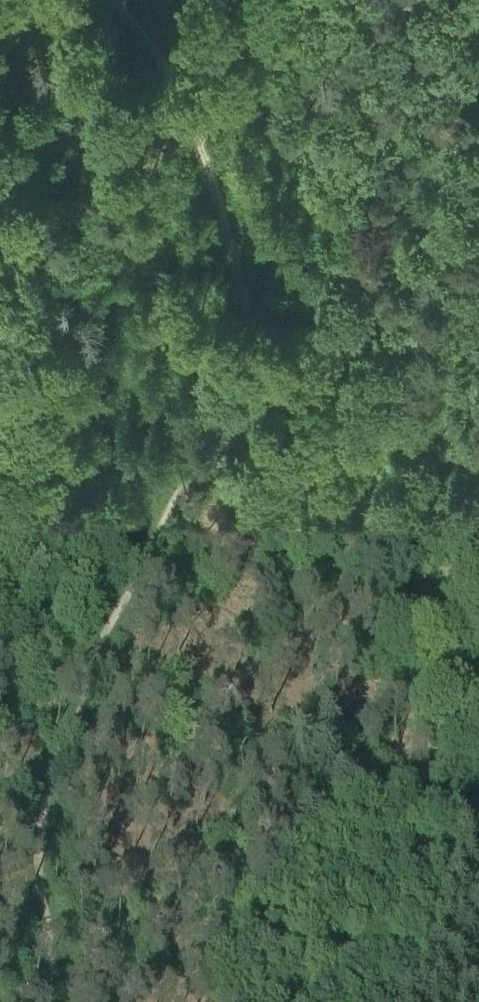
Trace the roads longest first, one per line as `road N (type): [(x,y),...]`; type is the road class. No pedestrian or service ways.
road 1 (track): [(302,404),(250,314),(182,96),(115,0)]
road 2 (track): [(478,670),(302,404)]

